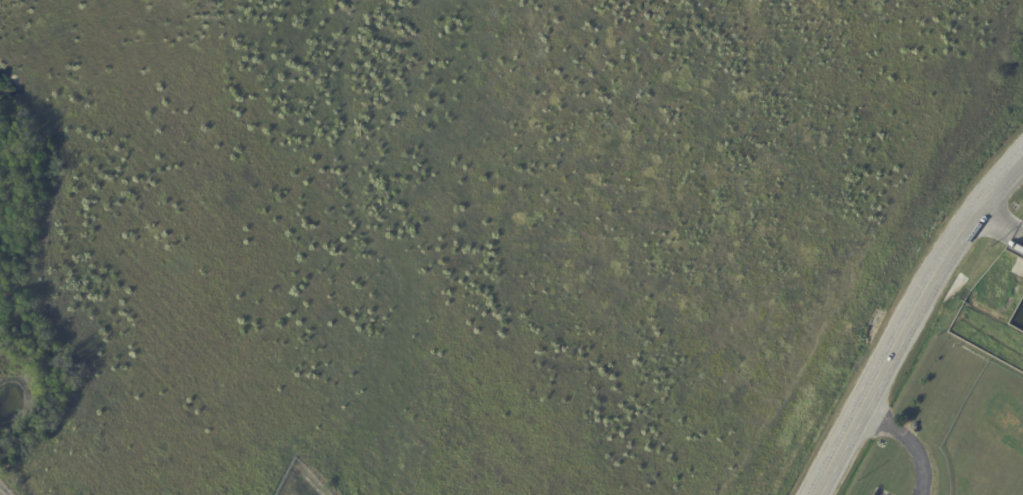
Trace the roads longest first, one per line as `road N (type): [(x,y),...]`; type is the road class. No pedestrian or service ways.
road 1 (tertiary): [(811,494),(956,235),(1022,151)]

